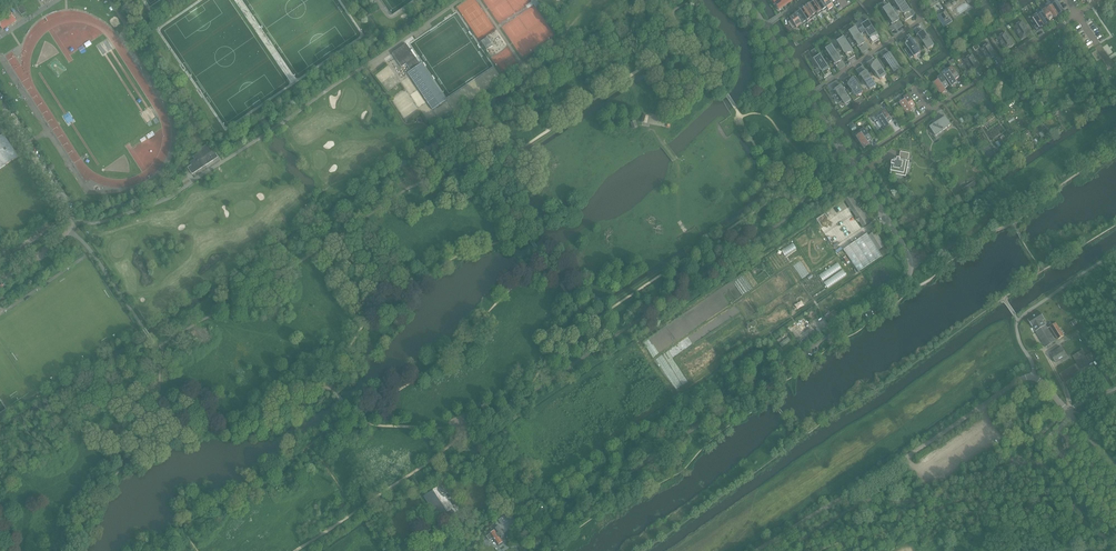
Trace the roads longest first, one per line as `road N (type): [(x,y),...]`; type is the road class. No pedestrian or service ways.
road 1 (unclassified): [(542,536),(908,278),(908,255),(852,164)]
road 2 (unclassified): [(756,550),(1027,376),(1038,379),(1115,468)]
road 3 (residential): [(852,164),(1076,15)]
road 4 (residential): [(913,0),(921,18),(809,95)]
road 5 (unclassified): [(67,231),(62,201),(0,104)]

